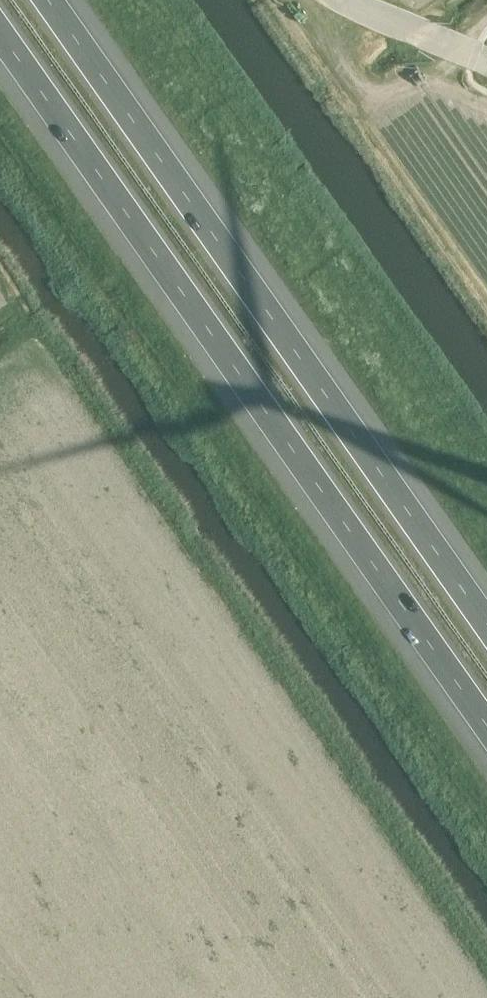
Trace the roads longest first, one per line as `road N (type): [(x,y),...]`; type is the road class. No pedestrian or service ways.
road 1 (motorway): [(0,33),(486,726)]
road 2 (motorway): [(486,602),(63,0)]

